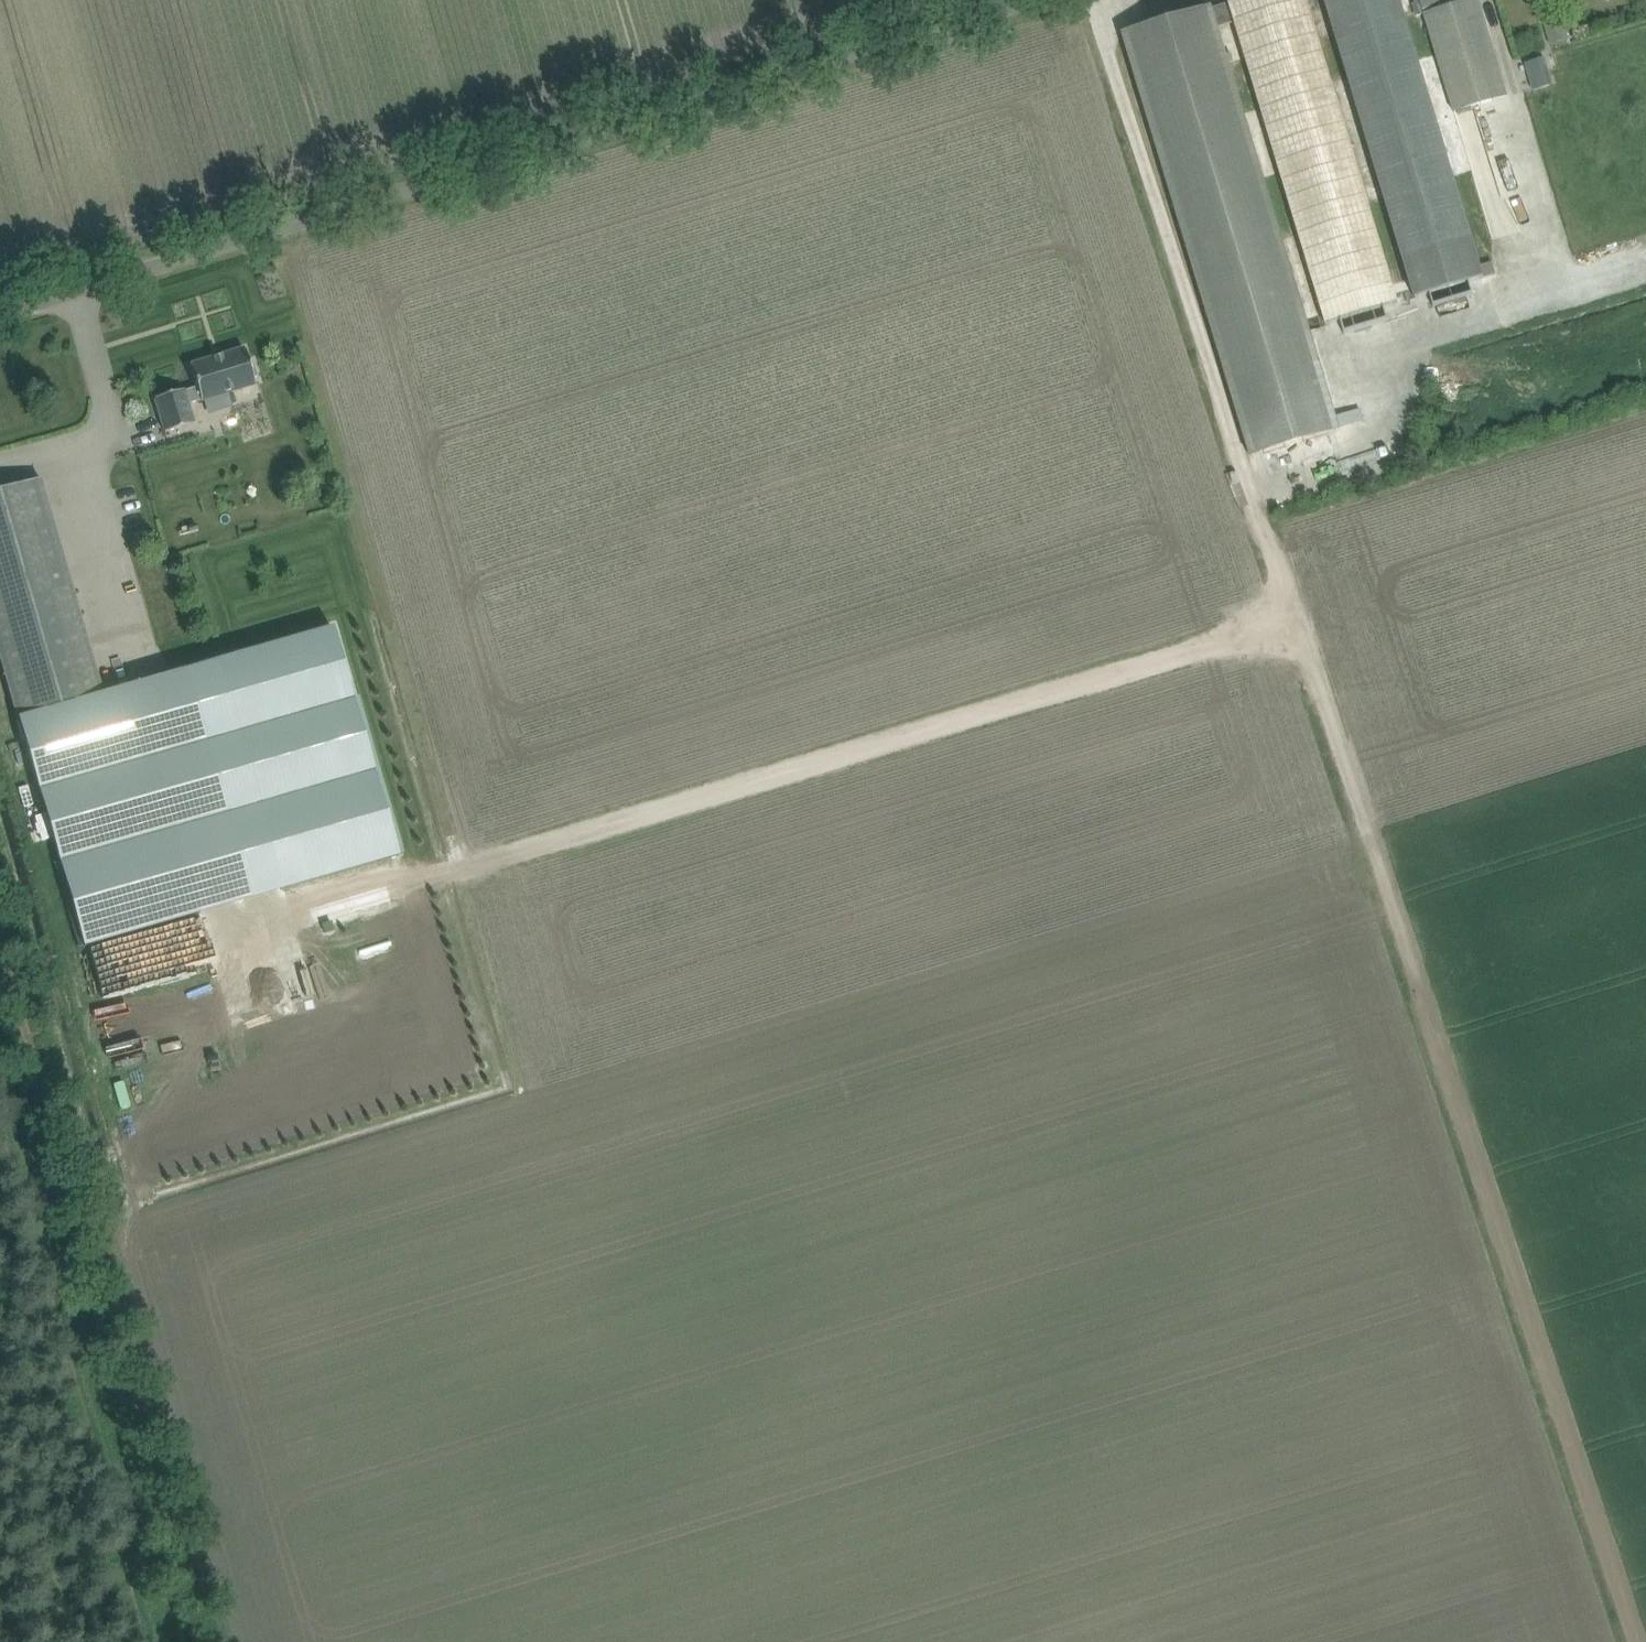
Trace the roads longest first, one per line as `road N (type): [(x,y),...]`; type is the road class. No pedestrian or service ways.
road 1 (track): [(1634,1641),(1271,527),(1247,477)]
road 2 (unclassified): [(0,304),(1049,0)]
road 3 (unclassified): [(1247,477),(1091,0)]

